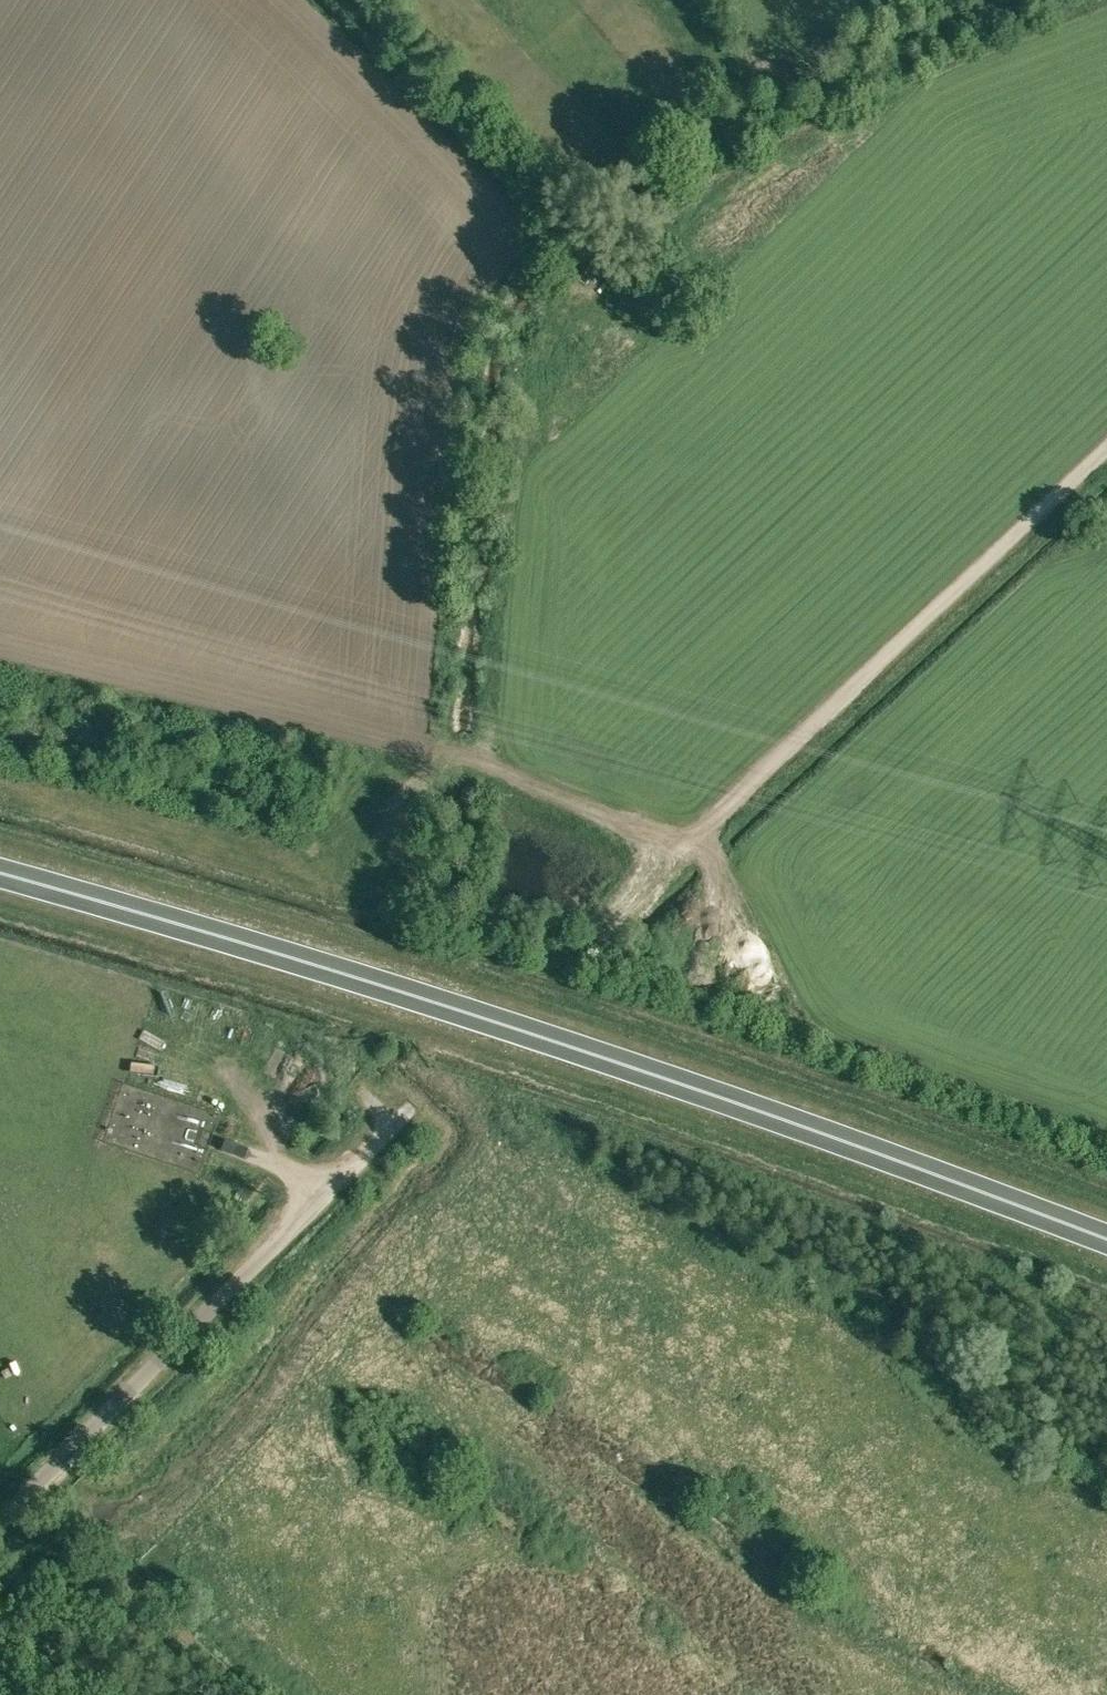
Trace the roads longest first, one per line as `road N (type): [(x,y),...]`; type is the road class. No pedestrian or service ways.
road 1 (trunk): [(0,878),(485,1023),(1106,1240)]
road 2 (unclassified): [(676,853),(1106,449)]
road 3 (unclassified): [(0,1524),(410,1106)]

